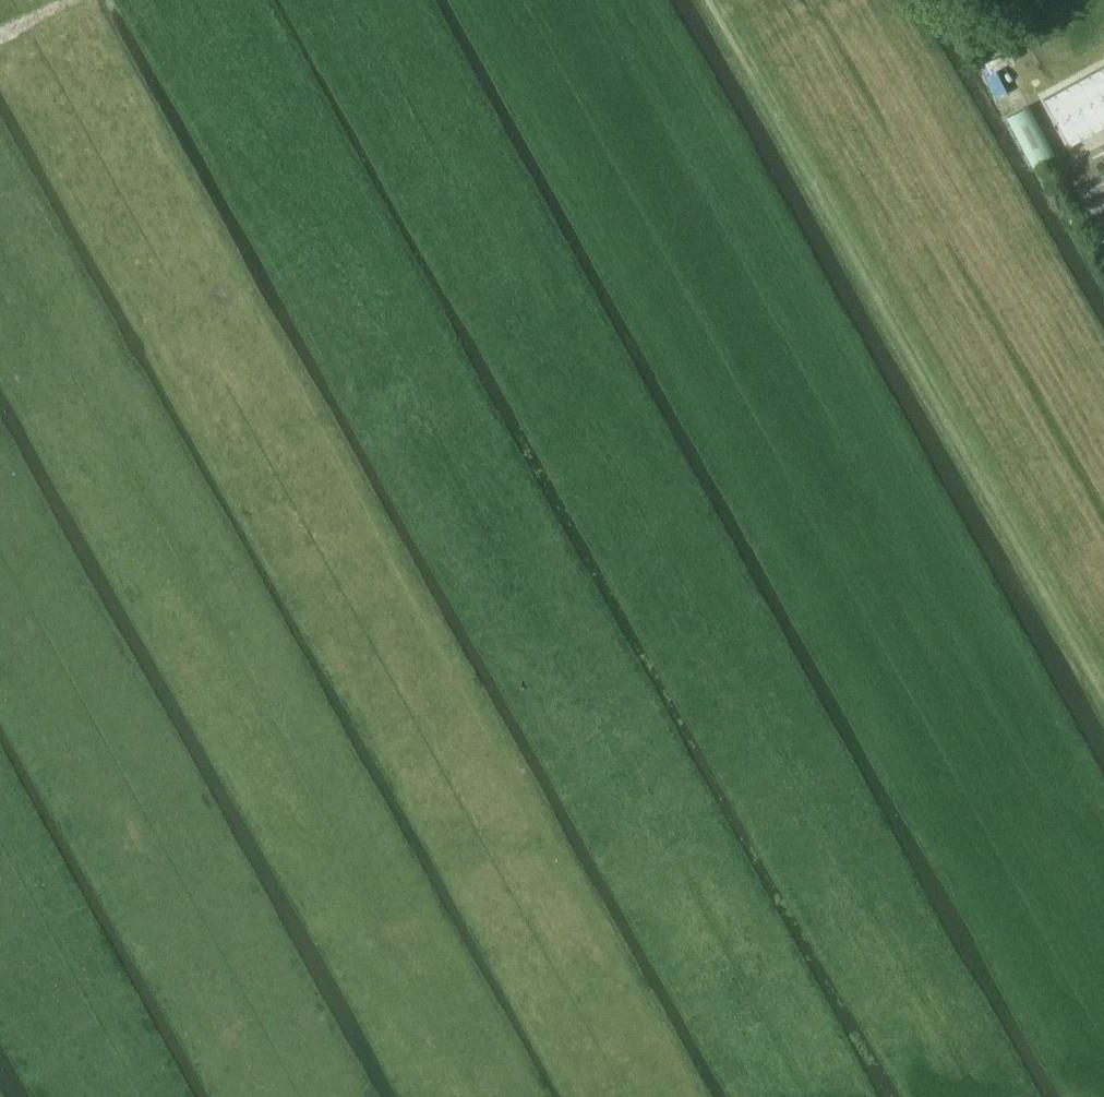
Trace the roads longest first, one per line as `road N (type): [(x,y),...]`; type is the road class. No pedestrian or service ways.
road 1 (track): [(1103,705),(707,0)]

